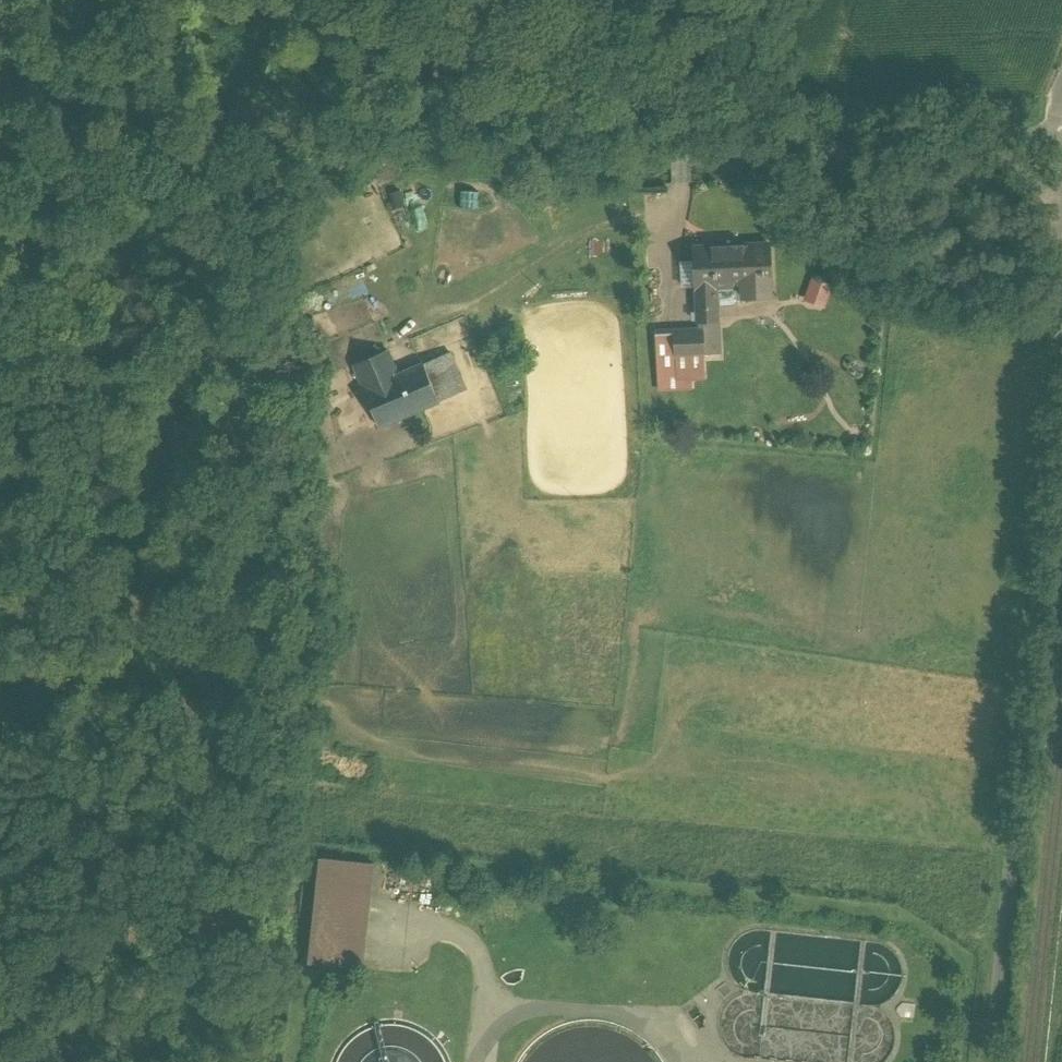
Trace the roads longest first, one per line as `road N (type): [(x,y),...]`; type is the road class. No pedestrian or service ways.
road 1 (unclassified): [(992,1061),(1061,380)]

